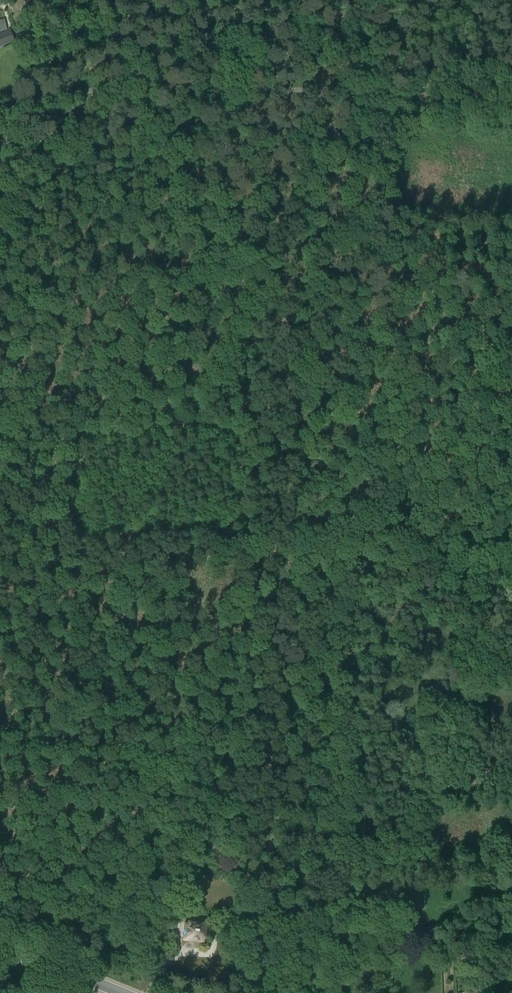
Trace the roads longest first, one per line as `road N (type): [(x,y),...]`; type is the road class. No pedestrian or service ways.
road 1 (tertiary): [(122,992),(0,949)]

